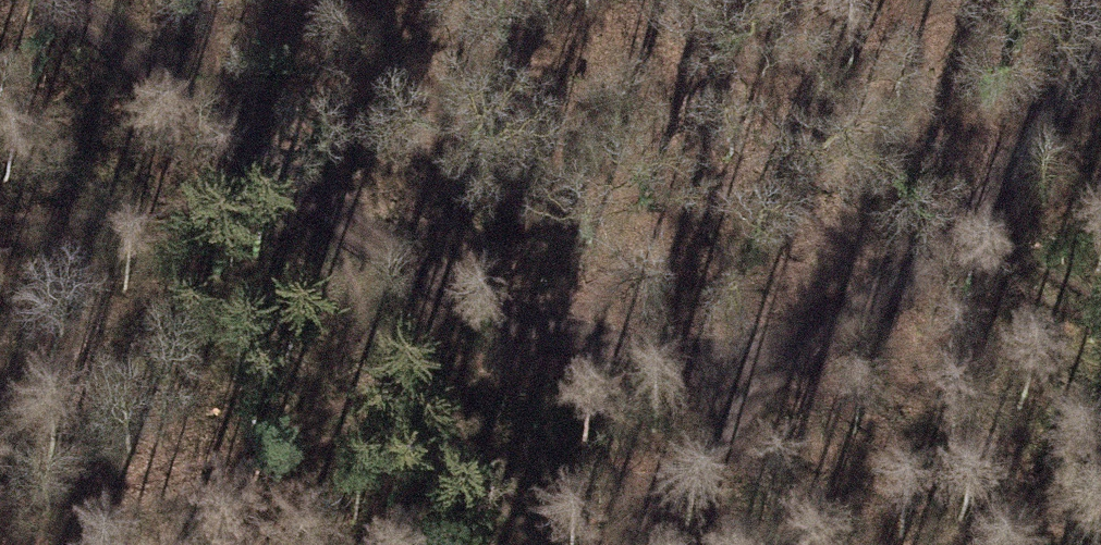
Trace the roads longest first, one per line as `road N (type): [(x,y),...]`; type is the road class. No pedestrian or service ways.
road 1 (track): [(1100,36),(999,190),(828,334),(716,355),(619,346),(485,306),(233,125)]
road 2 (track): [(828,334),(765,385),(639,544)]
road 3 (track): [(233,125),(66,0)]

